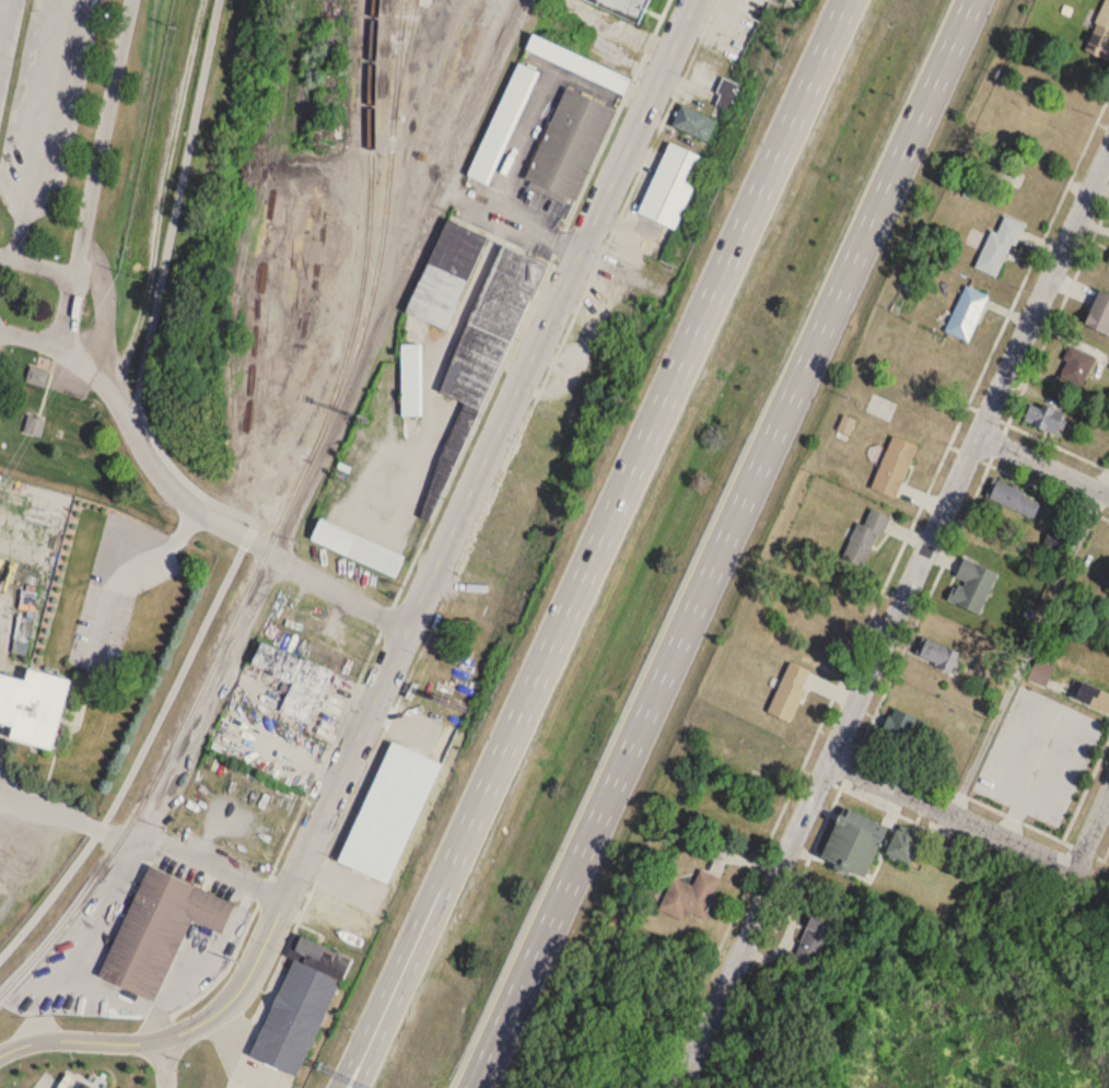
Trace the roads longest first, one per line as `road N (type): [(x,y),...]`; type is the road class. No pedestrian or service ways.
road 1 (trunk): [(509,1015),(972,0)]
road 2 (residential): [(697,0),(284,900)]
road 3 (trunk): [(848,0),(450,870)]
road 4 (residential): [(530,0),(336,444),(139,840)]
road 5 (residential): [(1108,153),(734,964)]
road 6 (residential): [(284,900),(247,984),(200,1025),(152,1042),(42,1042),(0,1056)]
road 7 (residential): [(269,550),(179,492),(63,346)]
road 8 (residential): [(830,757),(1060,862),(1079,858)]
road 9 (trunk): [(450,870),(337,1087)]
road 10 (tertiary): [(450,870),(361,1087)]
road 11 (residential): [(139,840),(48,983),(42,1042)]
road 12 (residential): [(269,550),(408,631)]
road 13 (residential): [(139,840),(157,839),(284,900)]
road 14 (residential): [(444,186),(581,255)]
road 15 (residential): [(979,435),(1108,494)]
road 16 (residential): [(734,964),(677,1087)]

